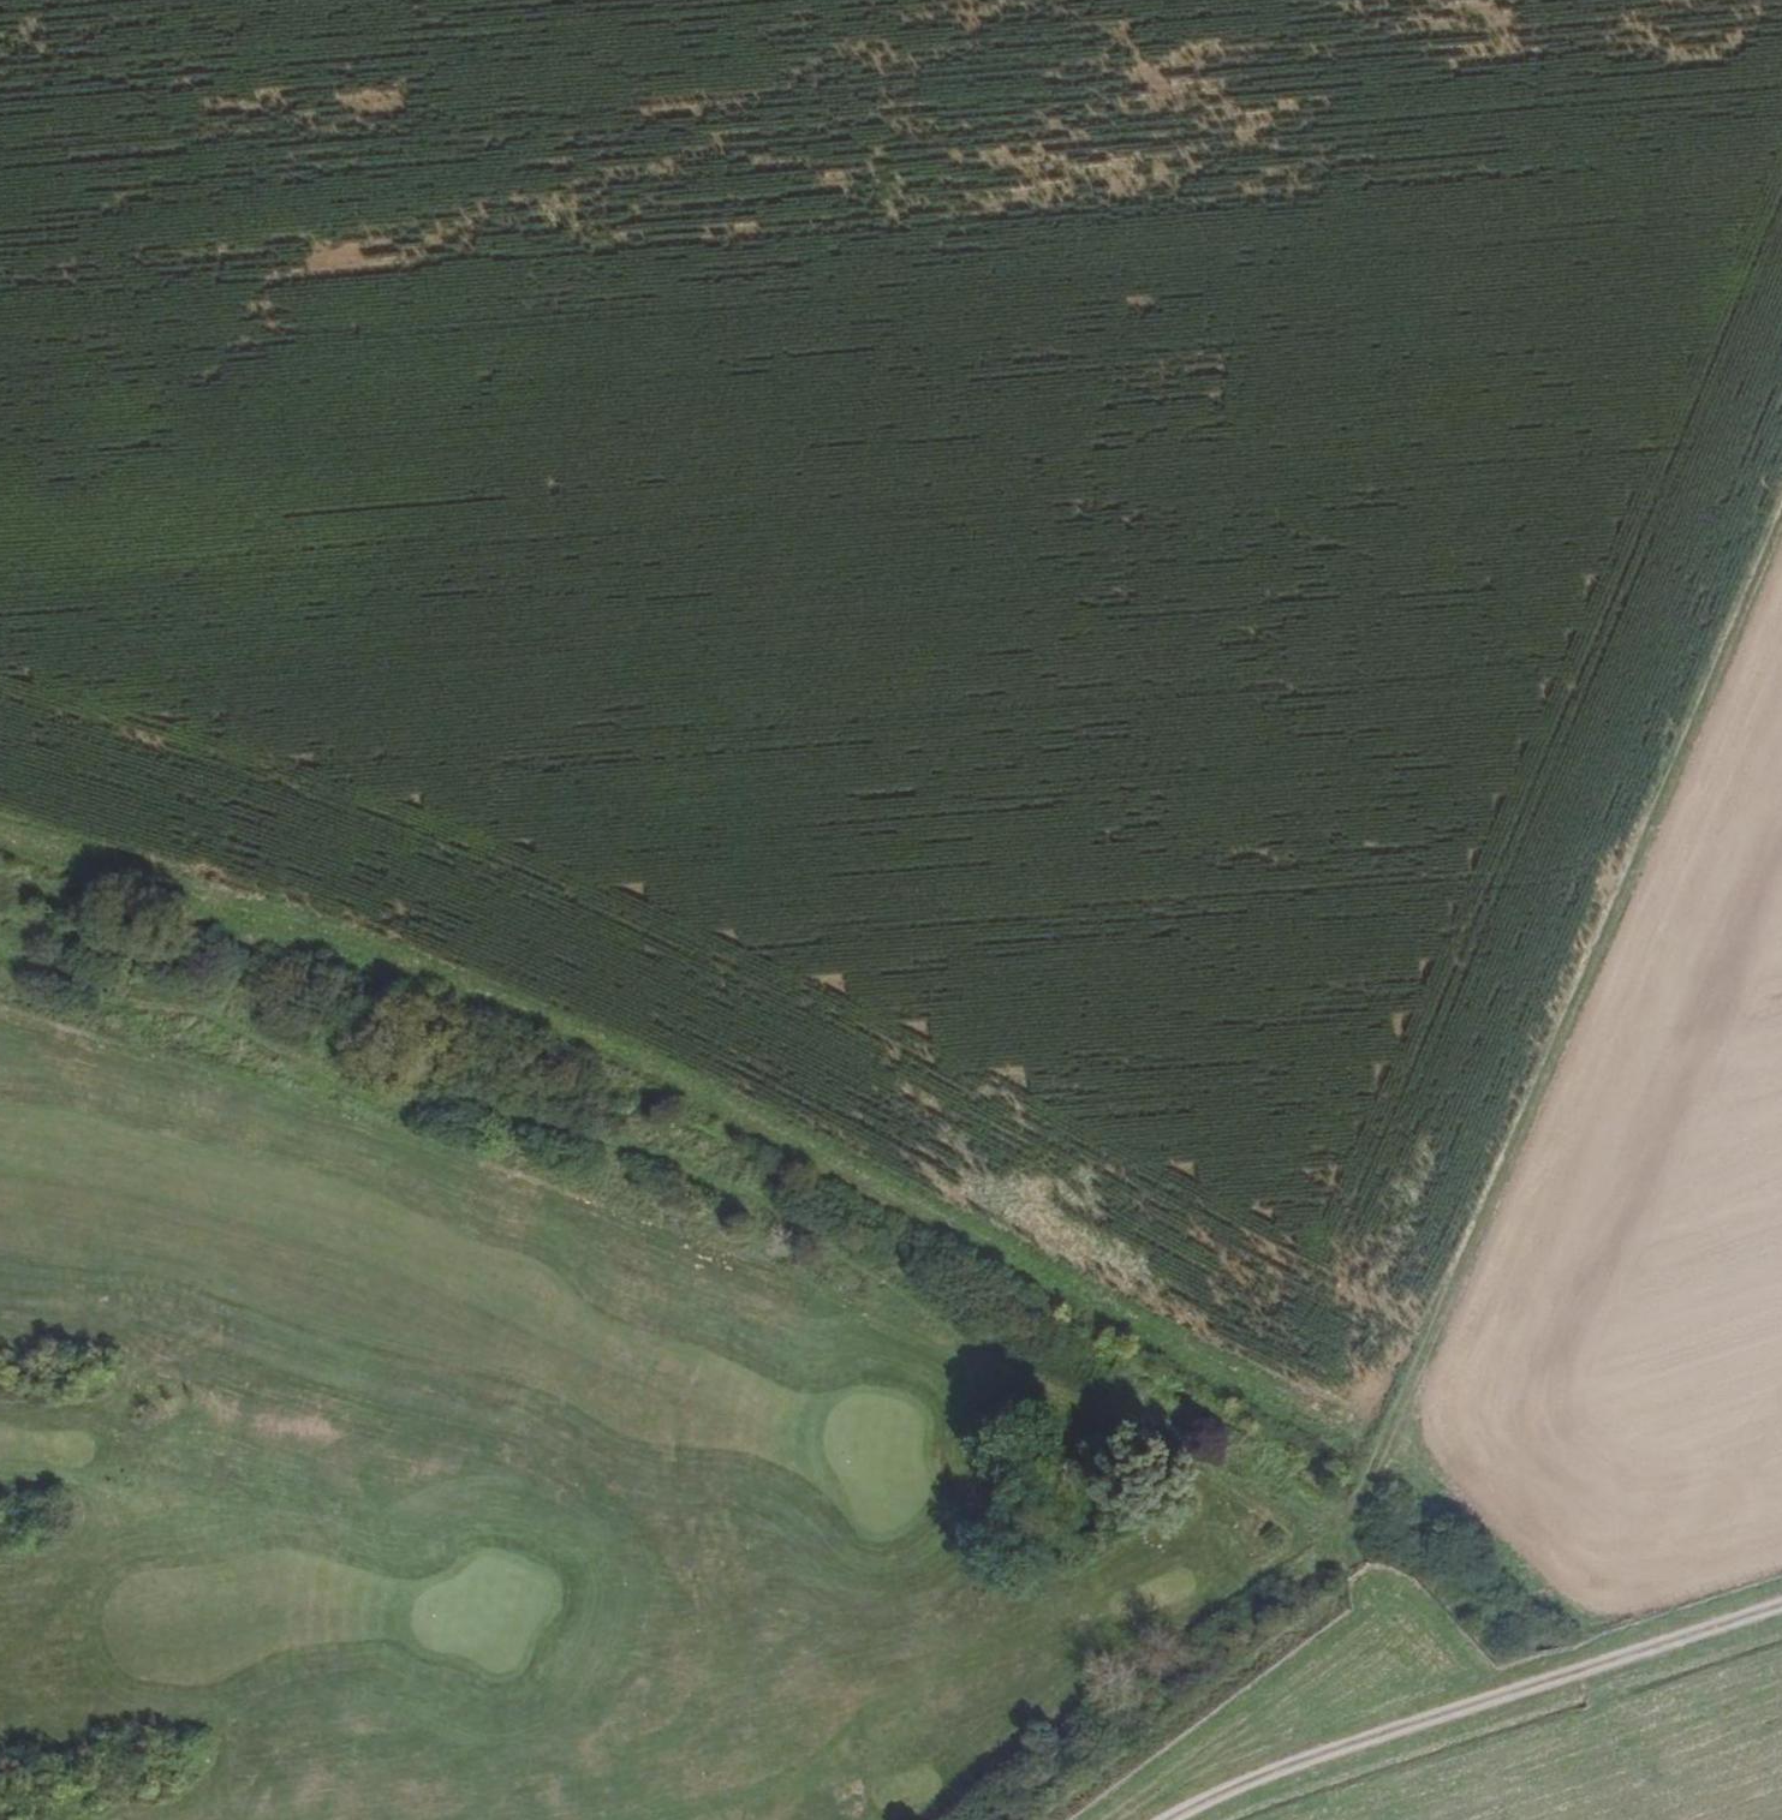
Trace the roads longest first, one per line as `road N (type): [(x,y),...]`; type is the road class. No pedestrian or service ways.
road 1 (track): [(1781,535),(1576,1016),(1431,1318),(1389,1452),(1341,1538)]
road 2 (track): [(1781,1608),(1336,1756),(1181,1819)]

